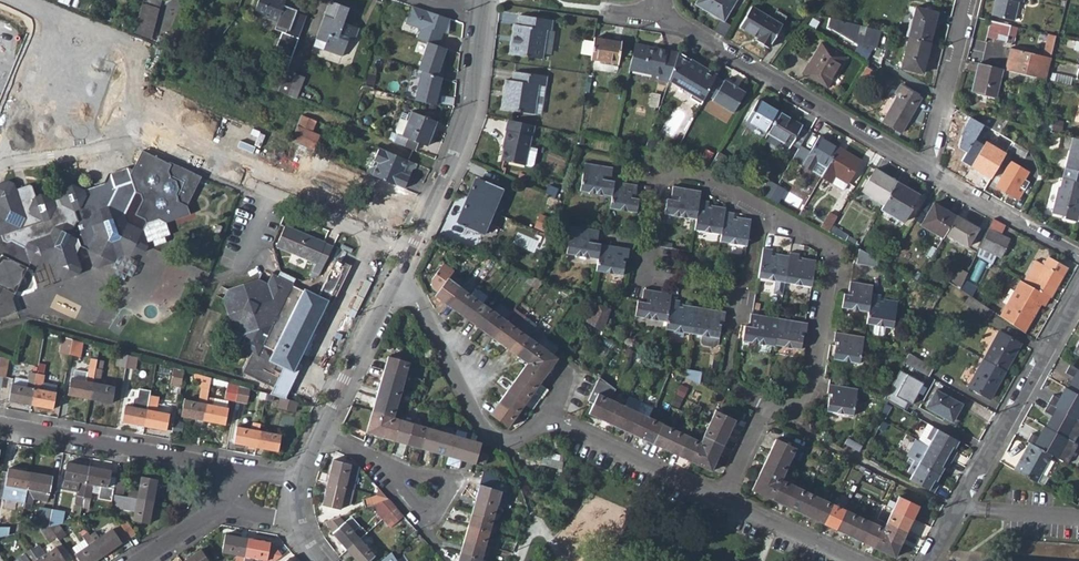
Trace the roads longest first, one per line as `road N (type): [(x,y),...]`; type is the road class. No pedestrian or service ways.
road 1 (residential): [(765,403),(793,405),(816,364),(829,243),(685,168),(661,164),(646,270),(737,300),(729,383)]
road 2 (residential): [(409,251),(117,129)]
road 3 (residential): [(649,15),(684,25),(924,168)]
road 4 (residential): [(929,560),(1078,291)]
road 5 (residential): [(409,251),(474,117),(488,0)]
road 6 (residential): [(398,275),(489,433),(515,441),(562,424)]
road 7 (residential): [(226,467),(0,424)]
road 8 (residential): [(297,480),(398,275)]
road 9 (residential): [(562,424),(724,496)]
road 10 (residential): [(924,168),(1078,254)]
road 11 (residential): [(924,168),(965,0)]
road 12 (residential): [(724,496),(860,560)]

